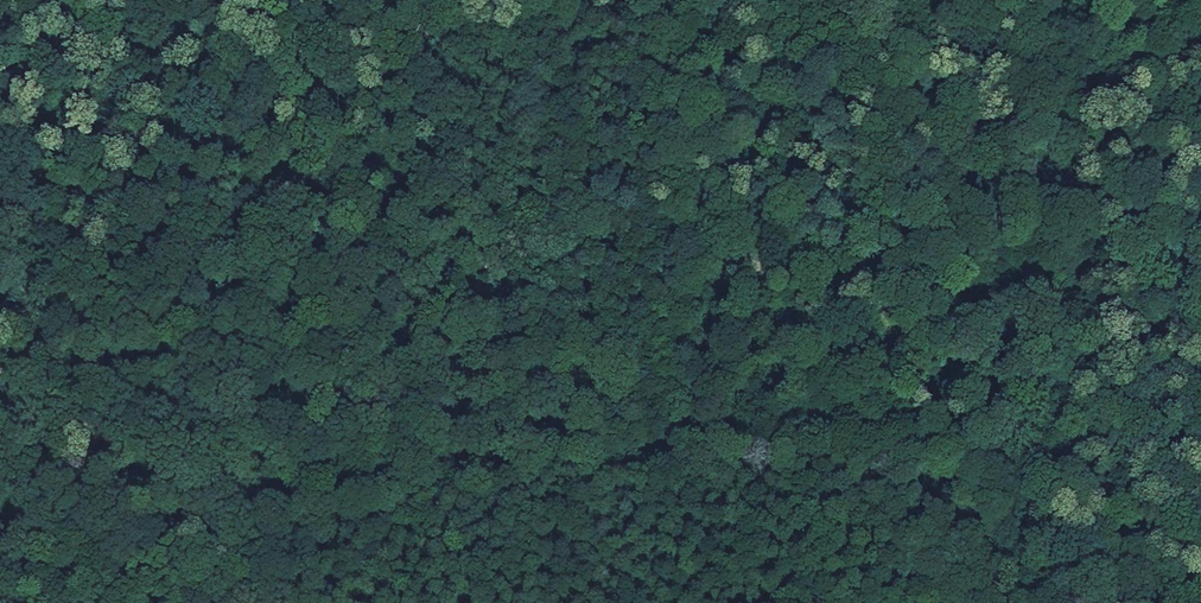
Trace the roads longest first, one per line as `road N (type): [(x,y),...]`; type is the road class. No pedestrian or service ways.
road 1 (track): [(0,75),(131,51),(596,0)]

